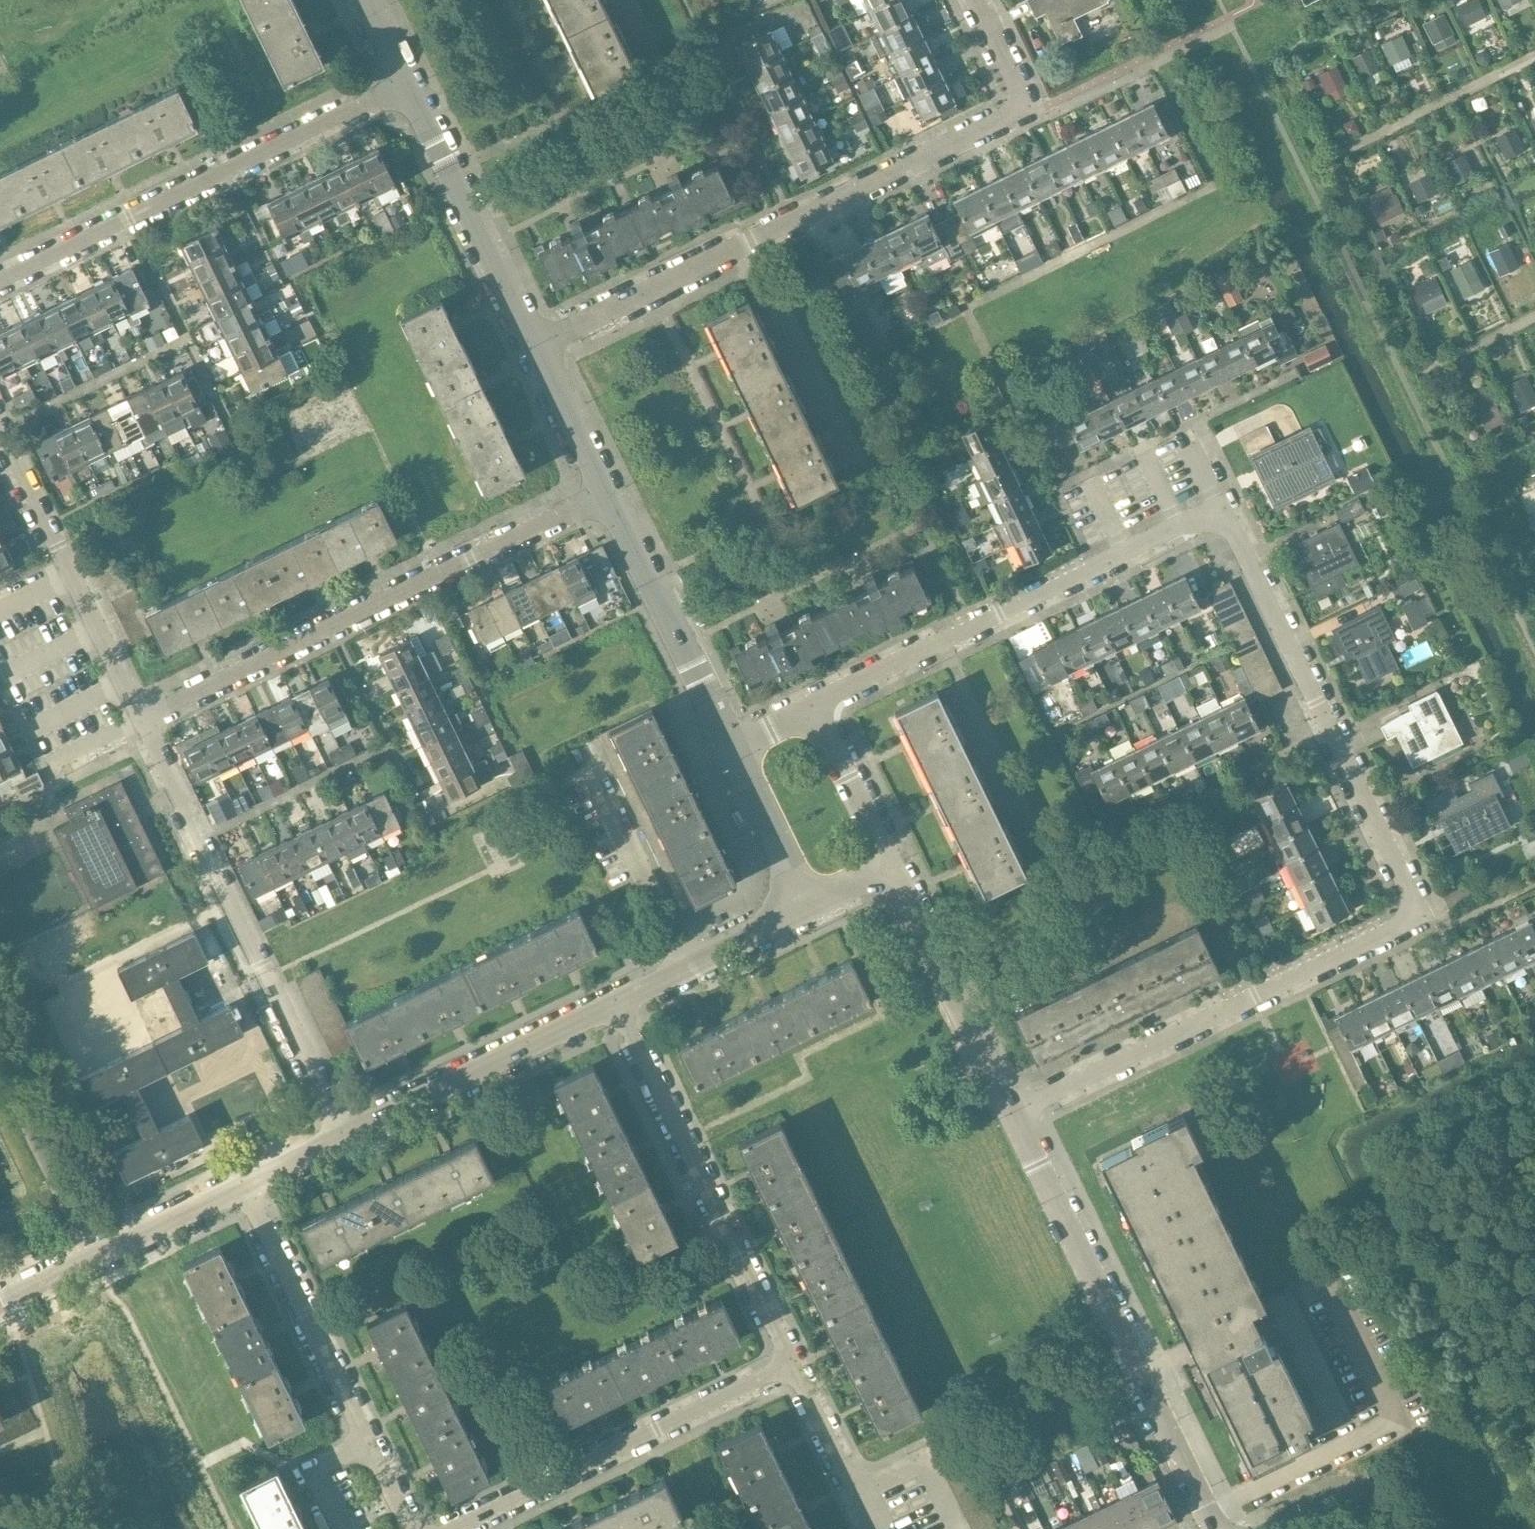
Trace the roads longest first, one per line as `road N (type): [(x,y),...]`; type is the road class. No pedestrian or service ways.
road 1 (residential): [(816,698),(1203,517),(1232,523),(1330,726),(1418,915),(1015,1113)]
road 2 (residential): [(974,0),(1029,110),(532,347)]
road 3 (residential): [(143,719),(601,493)]
road 4 (residential): [(343,1134),(143,719)]
road 5 (residential): [(1214,1528),(1015,1113)]
road 6 (residential): [(0,284),(405,86)]
road 7 (residential): [(789,1364),(614,1001)]
road 8 (residential): [(789,1364),(446,1528)]
road 9 (residential): [(143,719),(0,427)]
road 10 (residential): [(343,1134),(614,1001)]
road 11 (residential): [(532,347),(405,86)]
road 12 (residential): [(363,1441),(238,1186)]
road 13 (residential): [(1015,1113),(891,864)]
road 14 (residential): [(727,739),(601,493)]
road 15 (residential): [(0,1303),(238,1186)]
road 16 (residential): [(687,966),(582,750)]
road 17 (residential): [(804,908),(727,739)]
road 18 (residential): [(891,864),(816,698)]
road 19 (residential): [(601,493),(532,347)]
road 20 (residential): [(1268,1528),(1365,1493),(1382,1500),(1399,1528)]
road 21 (residential): [(854,1490),(918,1461),(953,1528)]
road 22 (residential): [(854,1490),(789,1364)]
road 23 (residential): [(687,966),(804,908)]
road 24 (residential): [(363,1441),(311,1467),(342,1528)]

